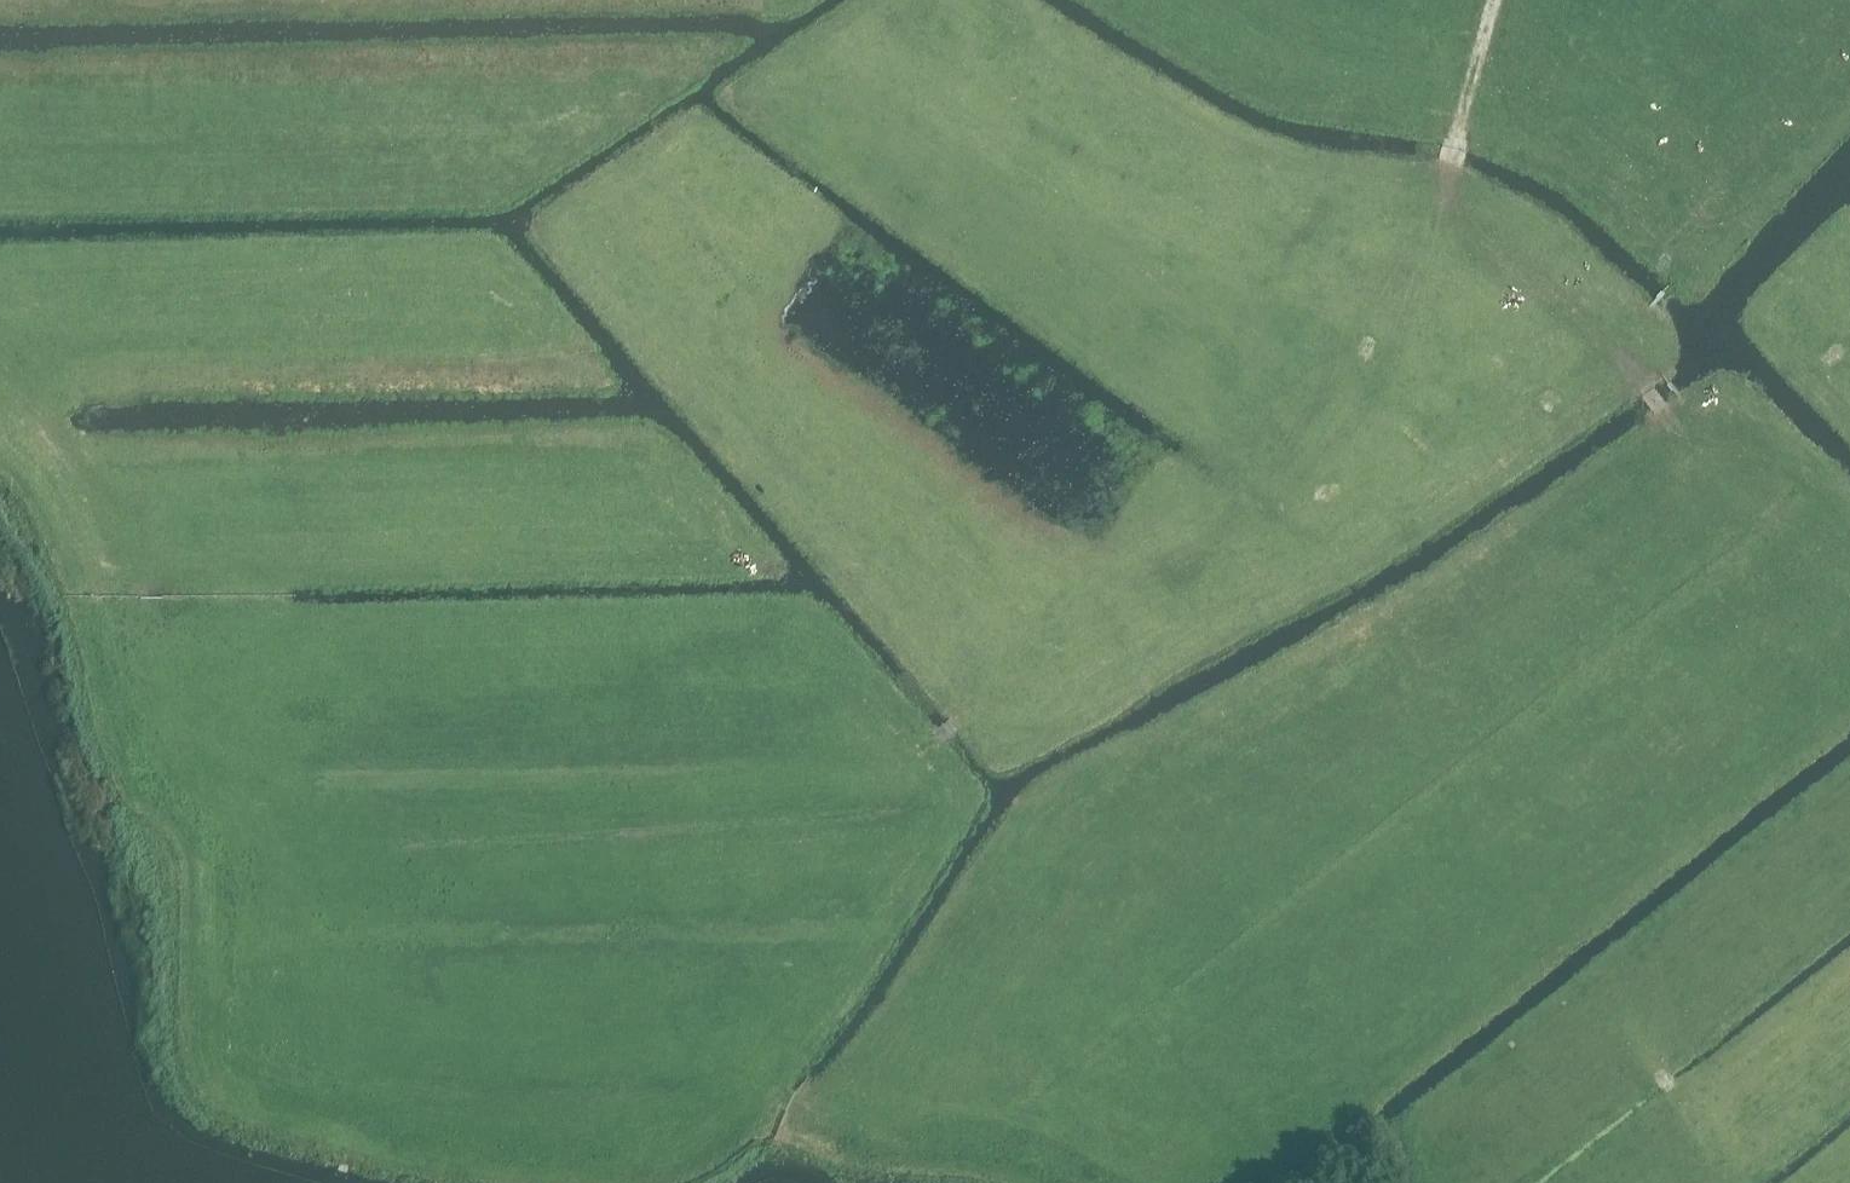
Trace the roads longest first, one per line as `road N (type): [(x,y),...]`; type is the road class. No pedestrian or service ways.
road 1 (track): [(1449,177),(1500,0)]

